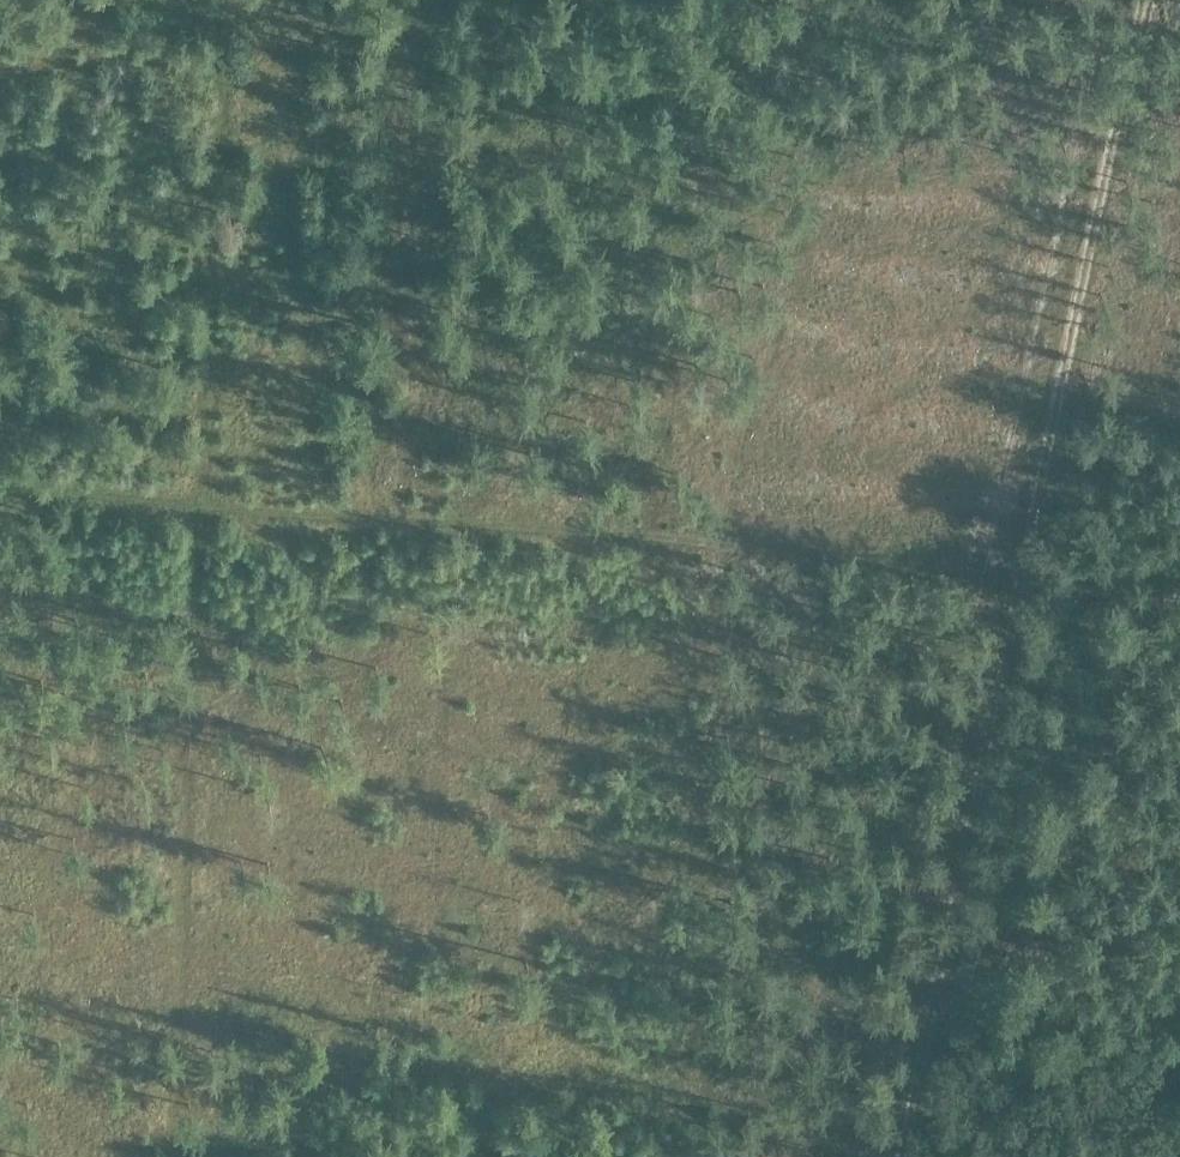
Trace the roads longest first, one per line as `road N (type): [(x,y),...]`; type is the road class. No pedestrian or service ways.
road 1 (track): [(1141,0),(1037,463),(909,1156)]
road 2 (track): [(175,1156),(219,0)]
road 3 (track): [(1018,566),(0,489)]
road 4 (track): [(1179,1003),(939,997)]
road 5 (track): [(1179,468),(1037,463)]

